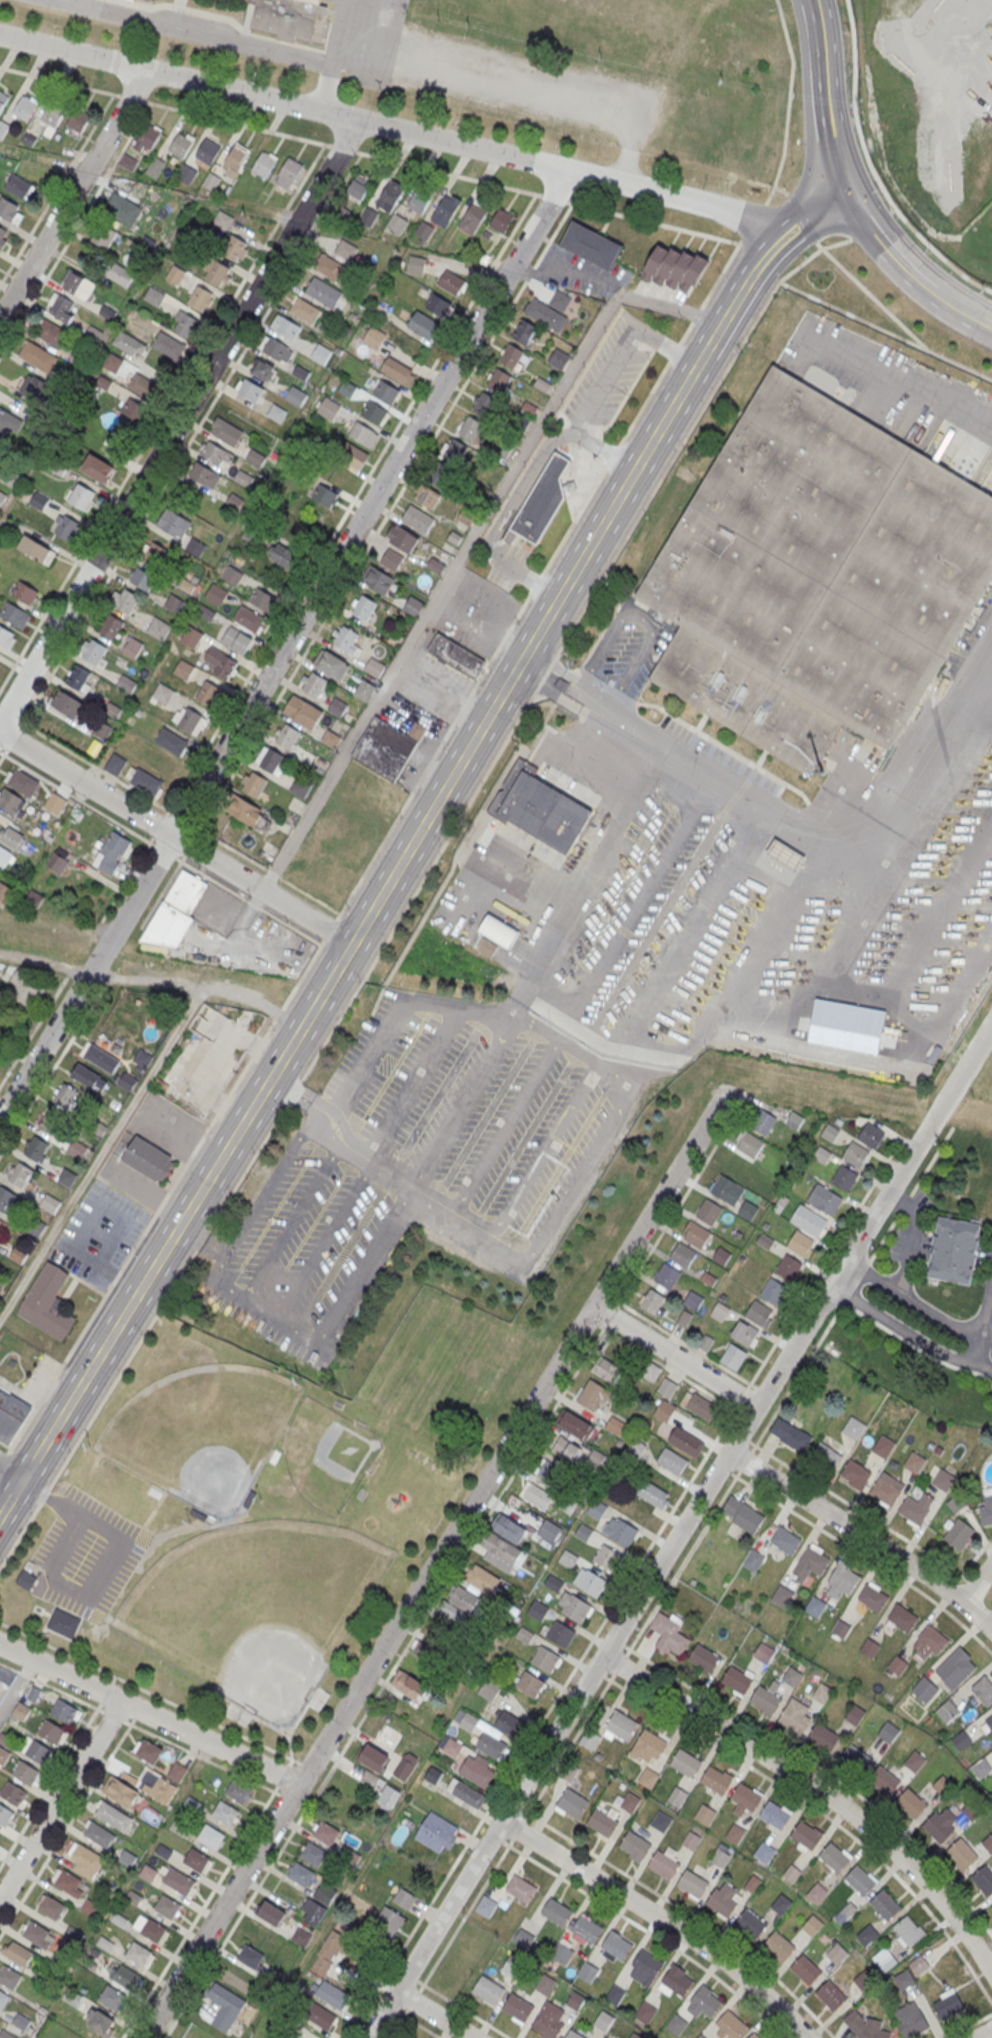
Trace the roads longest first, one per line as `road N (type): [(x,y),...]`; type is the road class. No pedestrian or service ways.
road 1 (secondary): [(708,348),(21,1480)]
road 2 (residential): [(991,1026),(367,2037)]
road 3 (residential): [(731,1088),(142,2037)]
road 4 (residential): [(569,171),(0,1121)]
road 5 (residential): [(781,238),(707,205),(0,36)]
road 6 (residential): [(358,120),(0,722)]
road 7 (residential): [(991,1970),(934,1889),(874,1833),(603,1656)]
road 8 (residential): [(806,2037),(695,1942),(501,1821)]
road 9 (residential): [(298,1785),(0,1643)]
road 10 (residential): [(991,1631),(912,1567),(728,1452)]
road 11 (residential): [(147,70),(0,317)]
road 12 (residential): [(122,1702),(0,1899)]
road 13 (residential): [(349,944),(175,838)]
road 14 (residential): [(175,838),(0,734)]
road 15 (secondary): [(847,192),(828,150),(810,0)]
road 16 (residential): [(756,1408),(593,1307)]
road 17 (residential): [(830,1287),(941,1352),(991,1366)]
road 18 (residential): [(991,1335),(947,1321),(847,1260)]
road 19 (secondary): [(932,291),(890,254),(847,192)]

